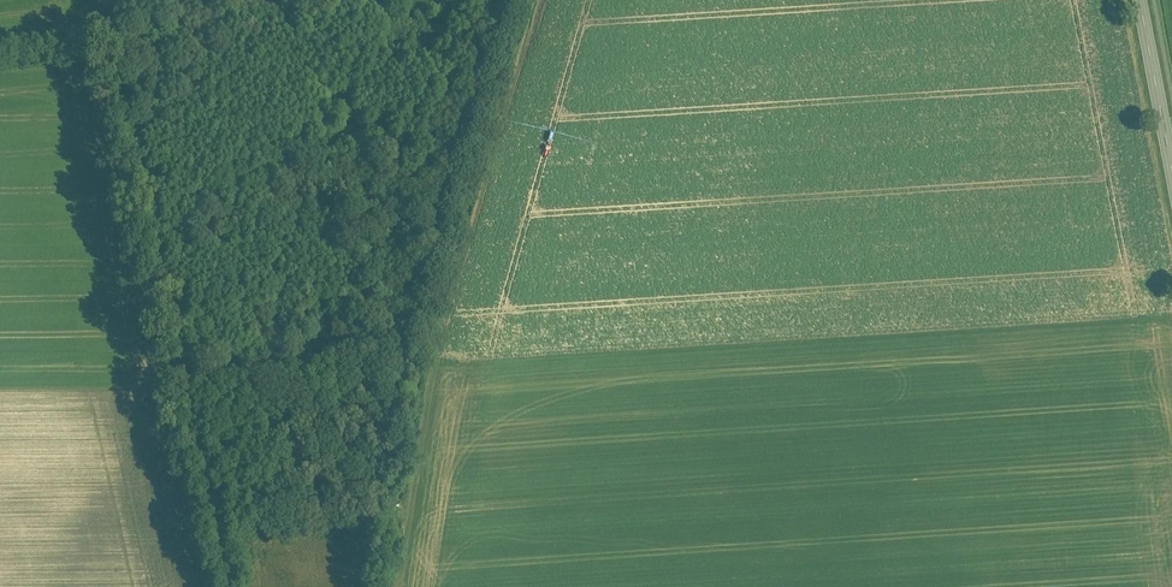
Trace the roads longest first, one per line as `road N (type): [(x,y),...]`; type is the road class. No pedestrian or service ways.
road 1 (tertiary): [(1171,166),(1140,0)]

